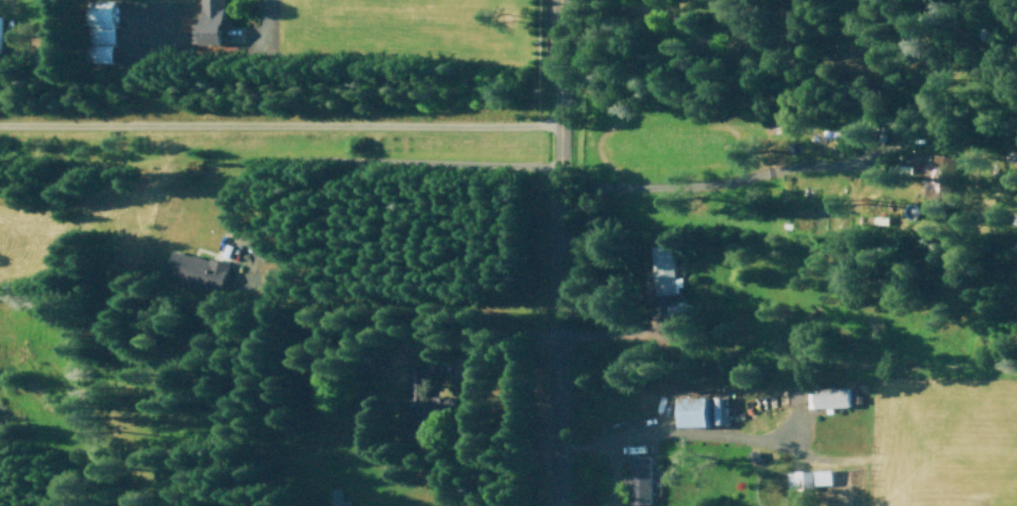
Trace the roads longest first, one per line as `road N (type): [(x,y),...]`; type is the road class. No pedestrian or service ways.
road 1 (residential): [(557,130),(0,130)]
road 2 (tertiary): [(557,505),(553,0)]
road 3 (residential): [(558,189),(695,188),(859,168)]

